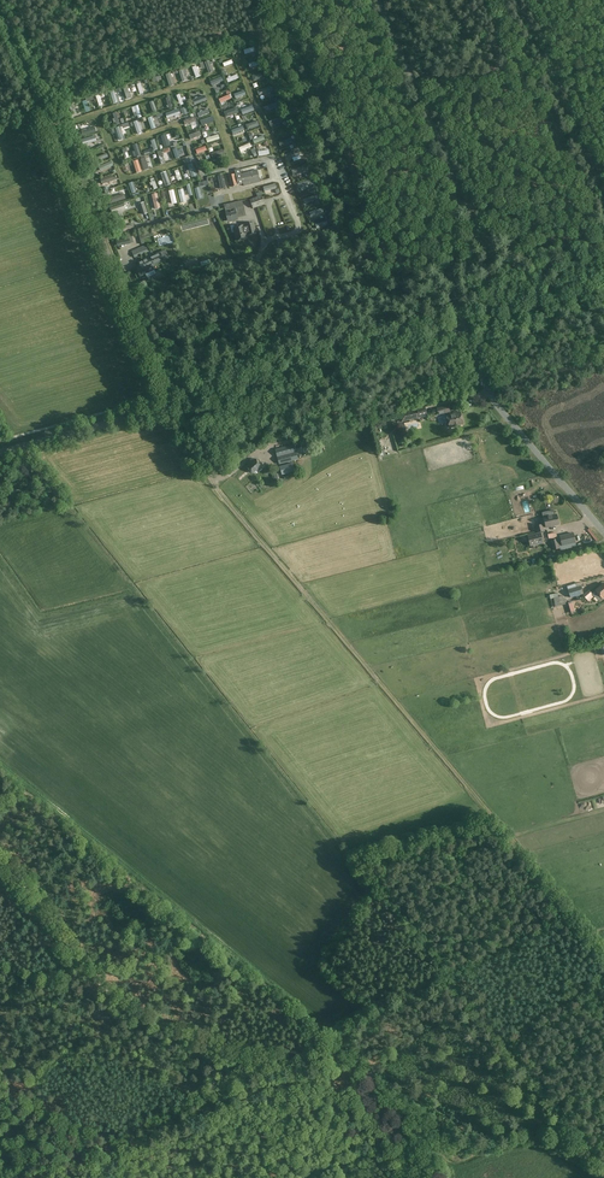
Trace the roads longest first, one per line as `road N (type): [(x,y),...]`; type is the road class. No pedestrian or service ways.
road 1 (track): [(603,945),(214,488),(179,404)]
road 2 (track): [(283,377),(250,275),(265,243),(298,227),(272,157),(205,175),(194,158),(126,180),(101,112),(206,82)]
road 3 (track): [(395,1177),(383,1150),(312,1061),(241,1055),(132,1010),(87,970),(0,862)]
road 4 (unclassified): [(175,405),(0,10)]
road 5 (unclassified): [(464,328),(452,280),(451,175),(377,0)]
road 6 (track): [(574,911),(274,1061)]
road 7 (tertiary): [(175,405),(464,328)]
road 8 (unclassified): [(603,532),(498,406),(464,328)]
road 9 (track): [(135,591),(20,446)]
road 10 (tertiary): [(0,452),(175,405)]
road 11 (tertiary): [(464,328),(603,288)]

